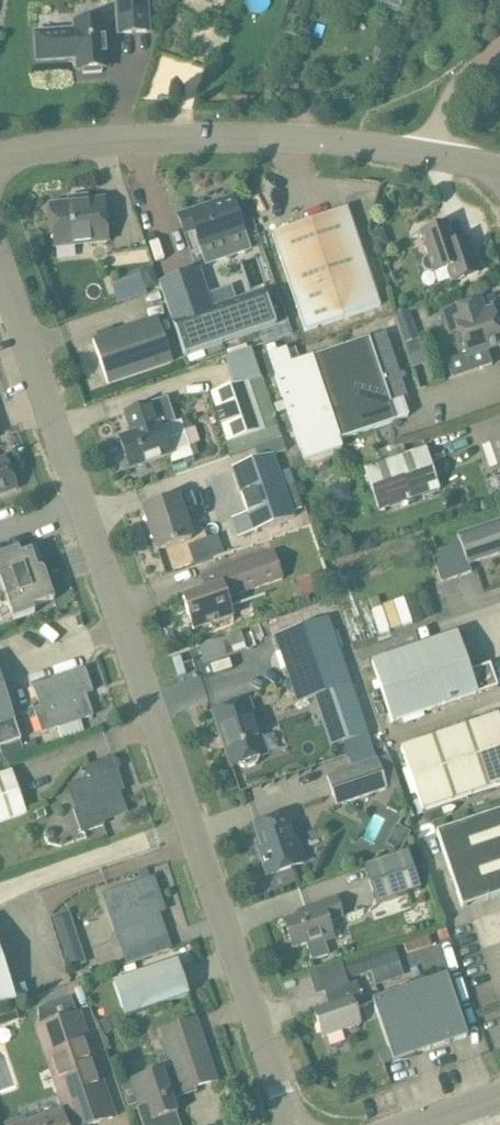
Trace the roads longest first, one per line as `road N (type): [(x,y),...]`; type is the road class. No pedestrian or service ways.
road 1 (unclassified): [(290,1124),(0,263)]
road 2 (unclassified): [(0,156),(192,138),(285,138),(439,157)]
road 3 (unclassified): [(439,157),(451,94),(499,47)]

